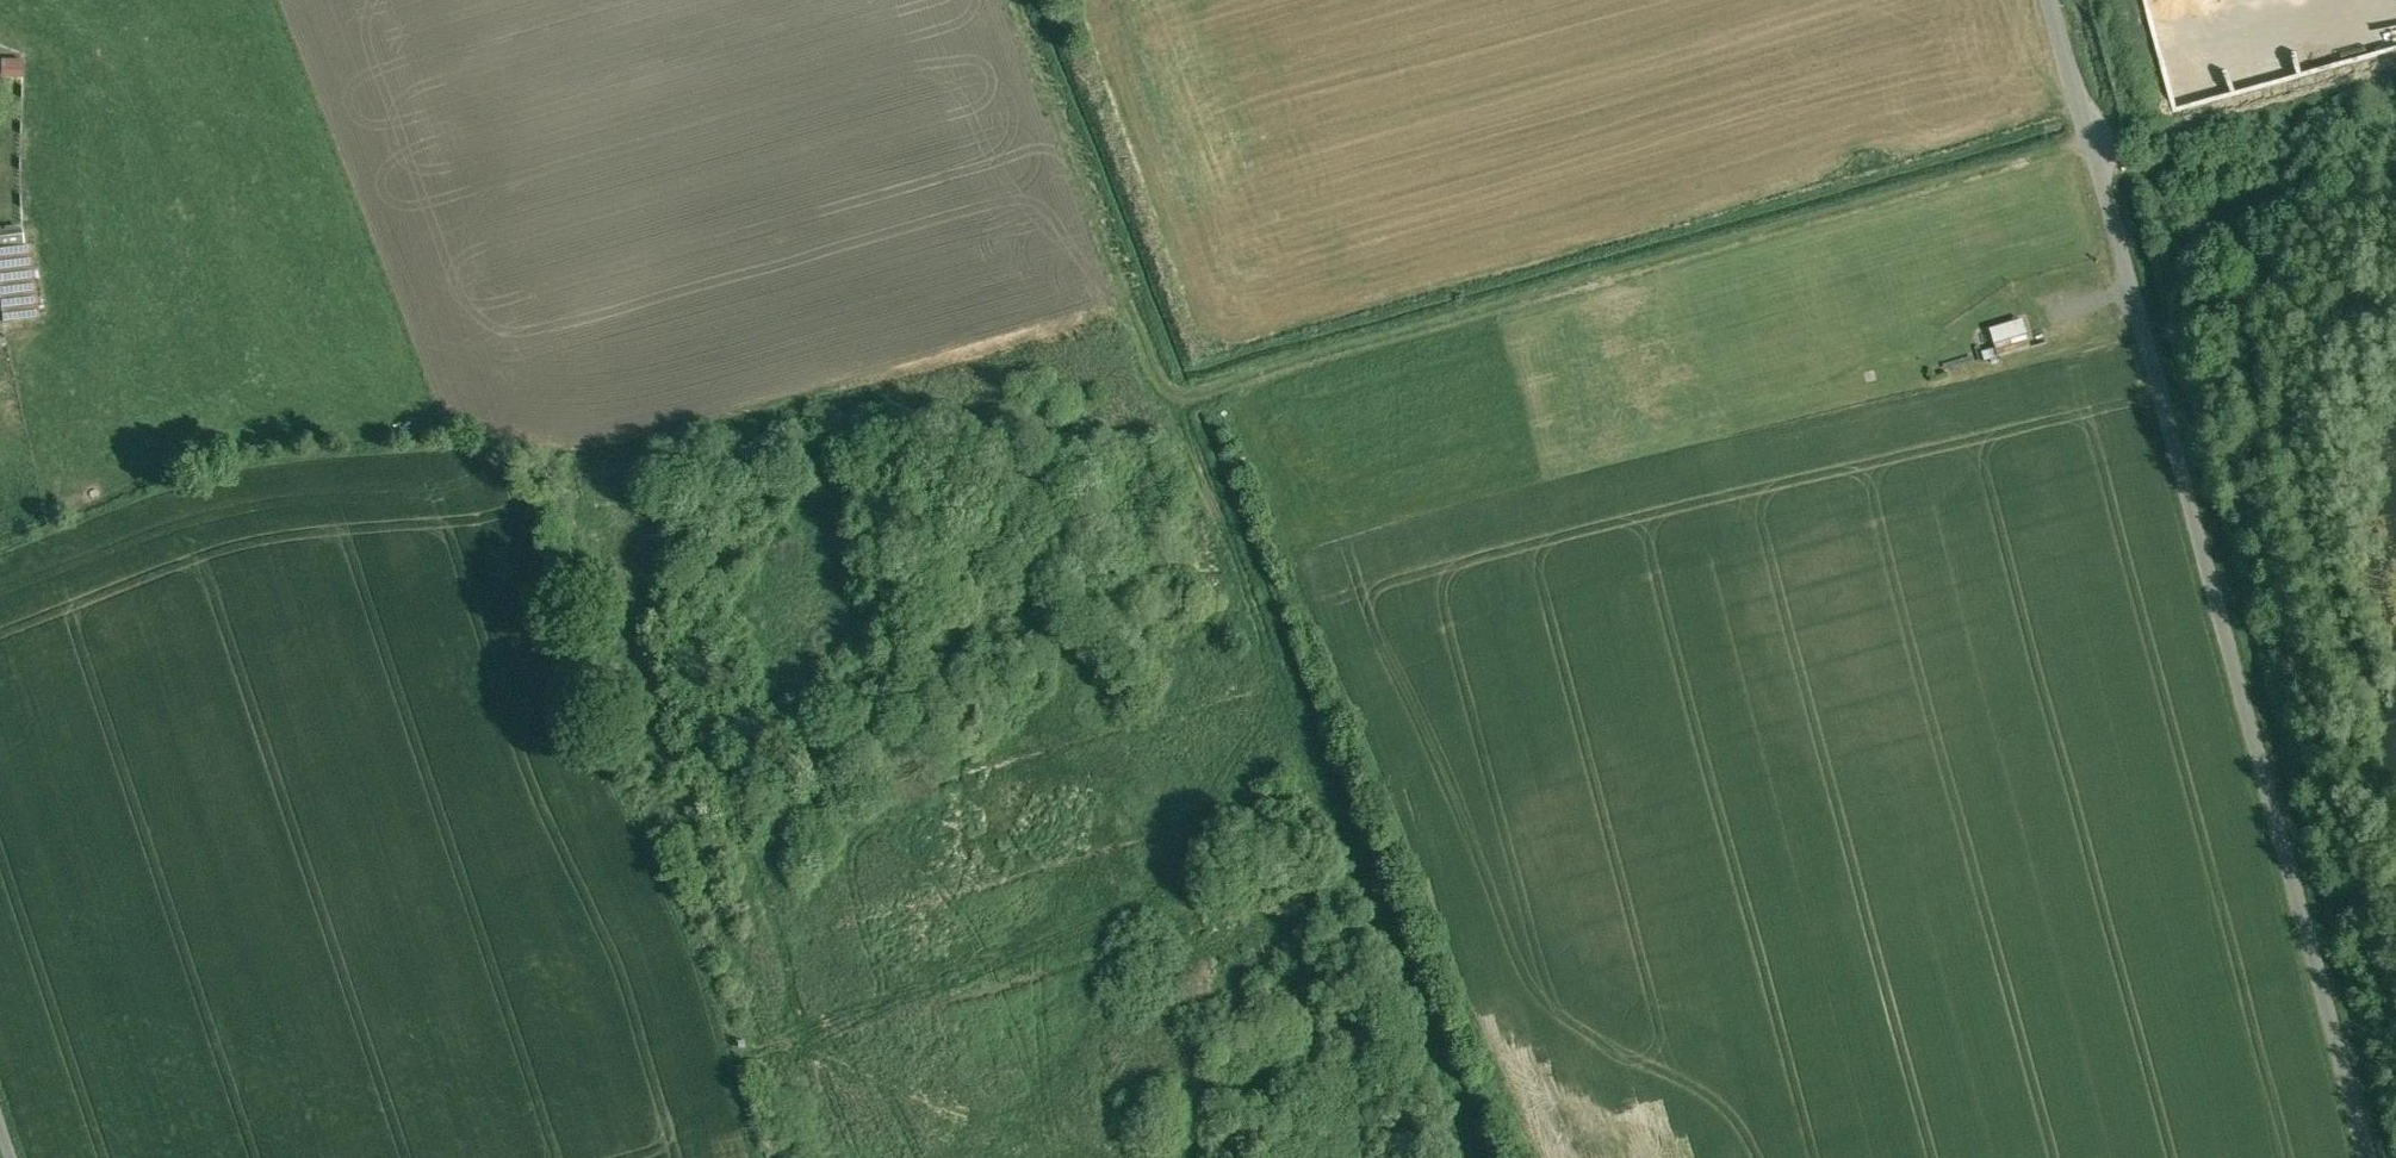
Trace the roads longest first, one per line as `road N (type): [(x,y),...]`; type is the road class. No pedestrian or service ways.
road 1 (unclassified): [(2055,0),(2370,1157)]

